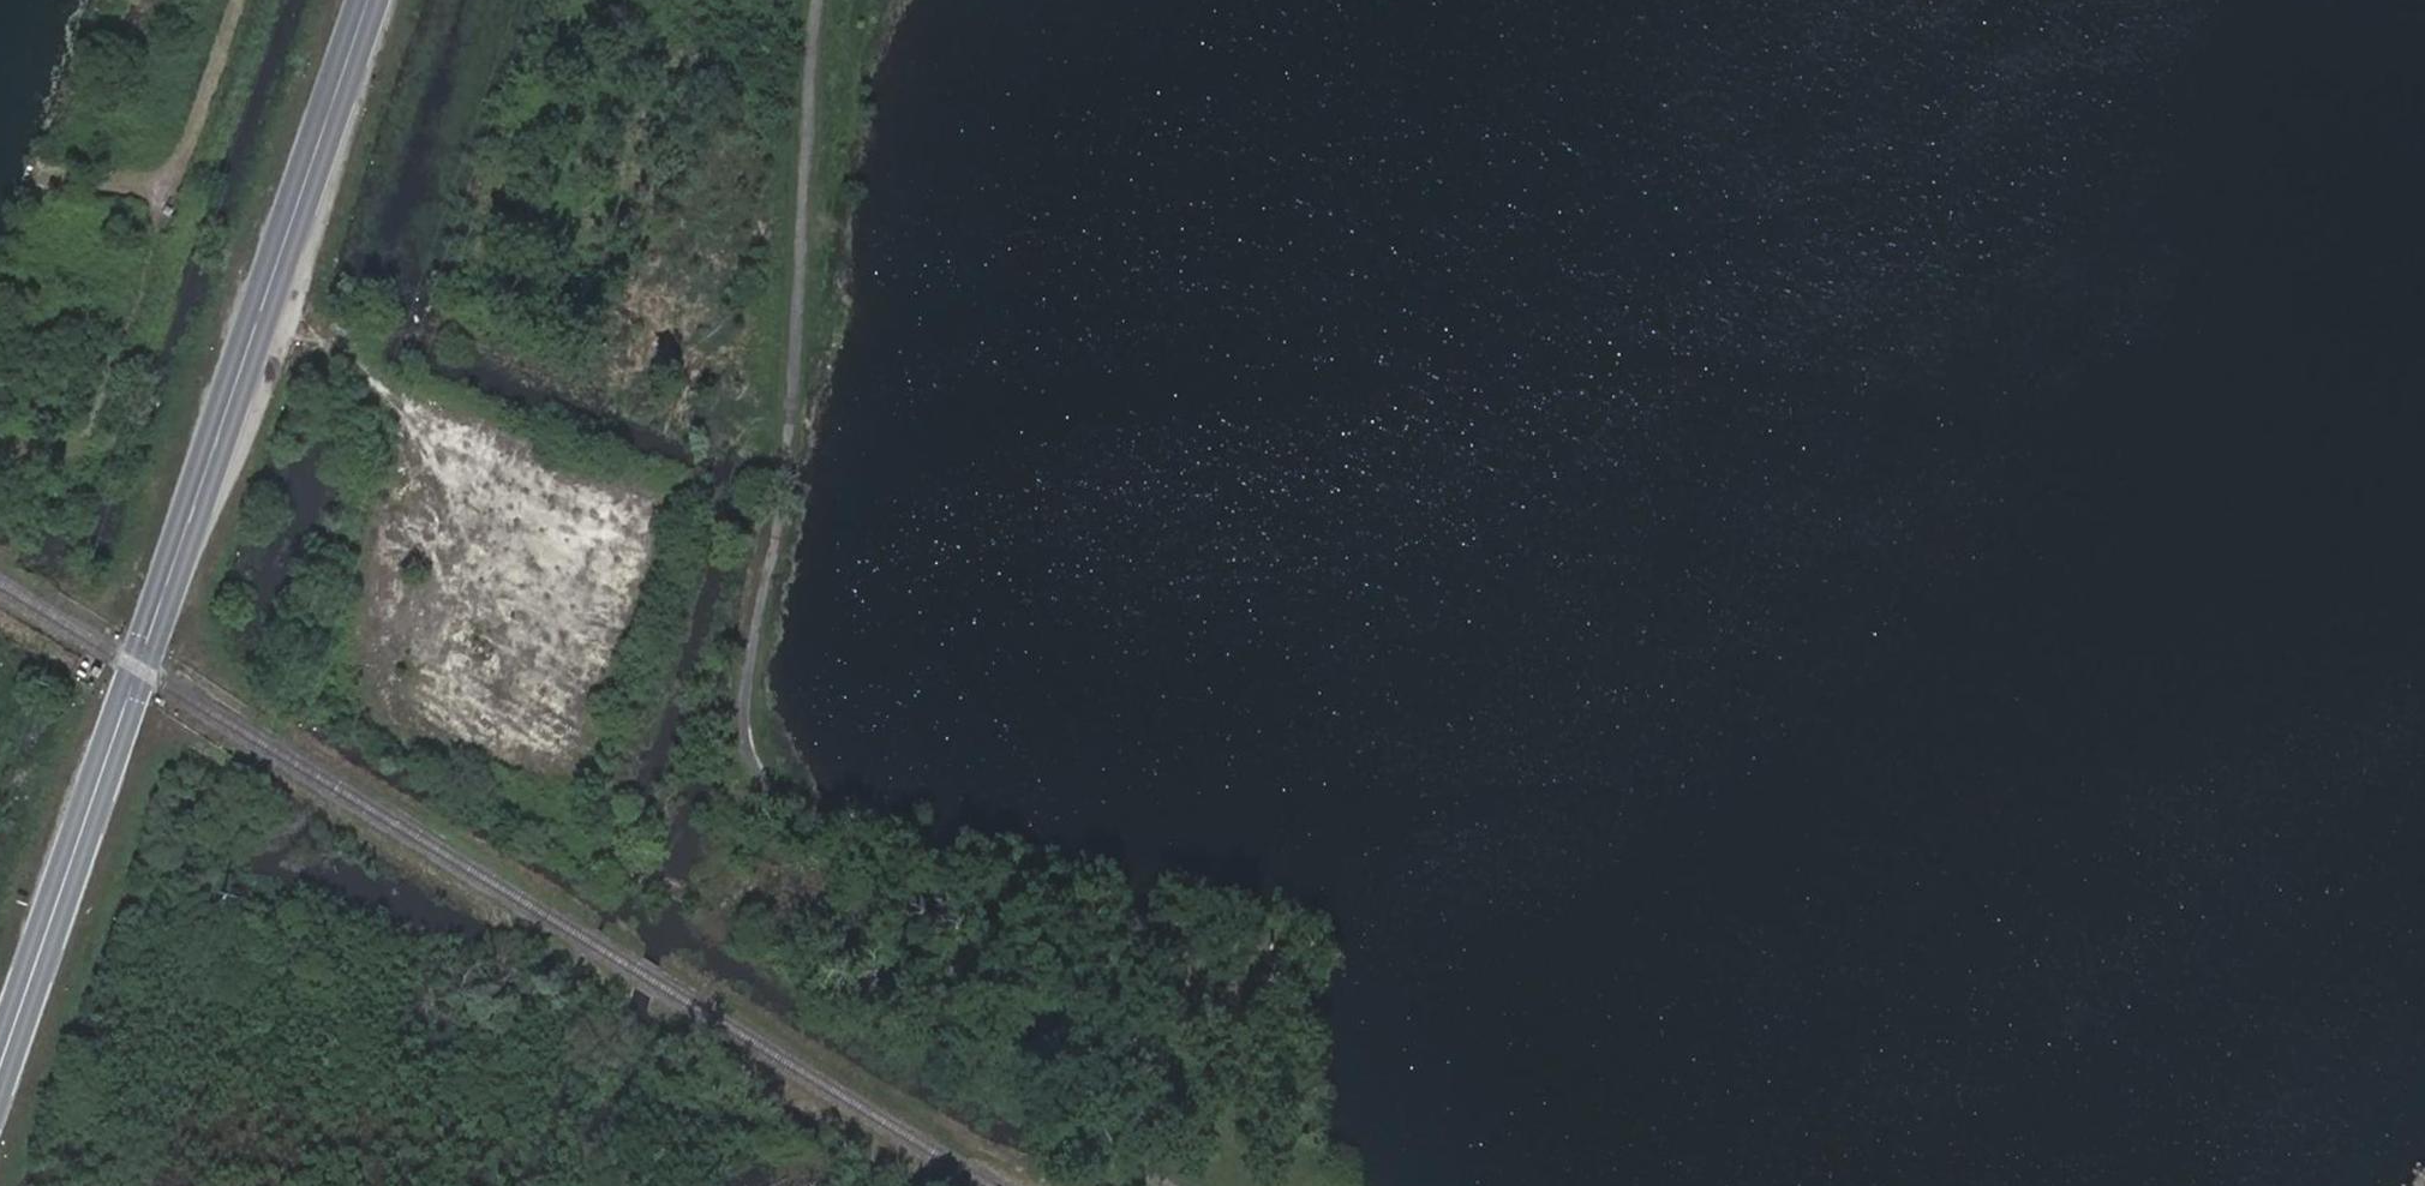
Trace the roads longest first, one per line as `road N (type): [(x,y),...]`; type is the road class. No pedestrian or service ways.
road 1 (secondary): [(0,1074),(370,0)]

